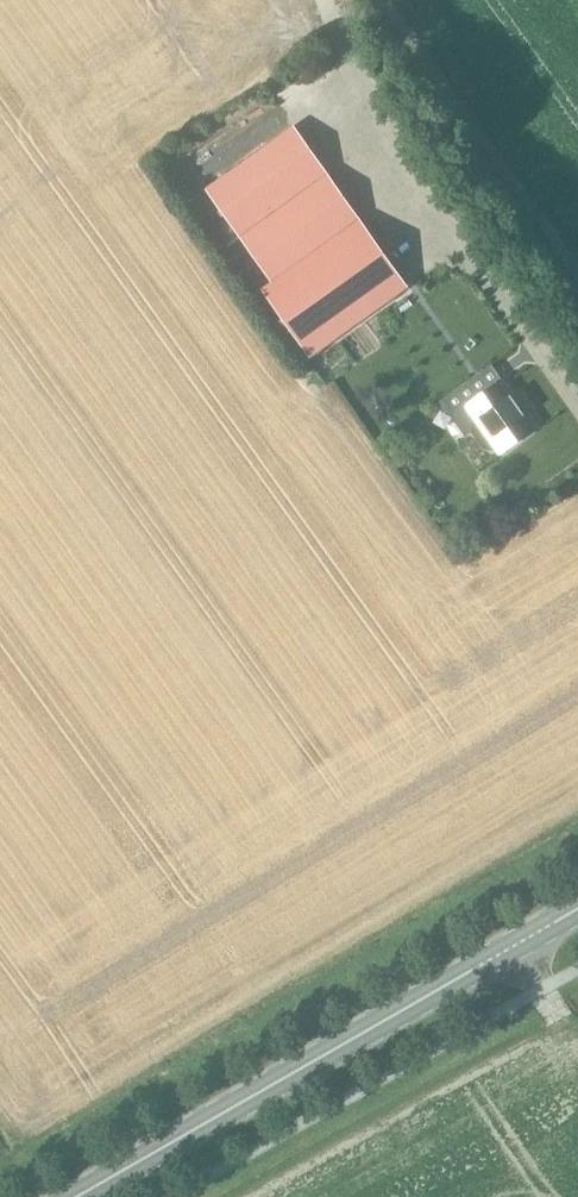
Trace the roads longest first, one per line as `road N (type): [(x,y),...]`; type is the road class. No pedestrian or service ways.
road 1 (secondary): [(86,1196),(577,909)]

